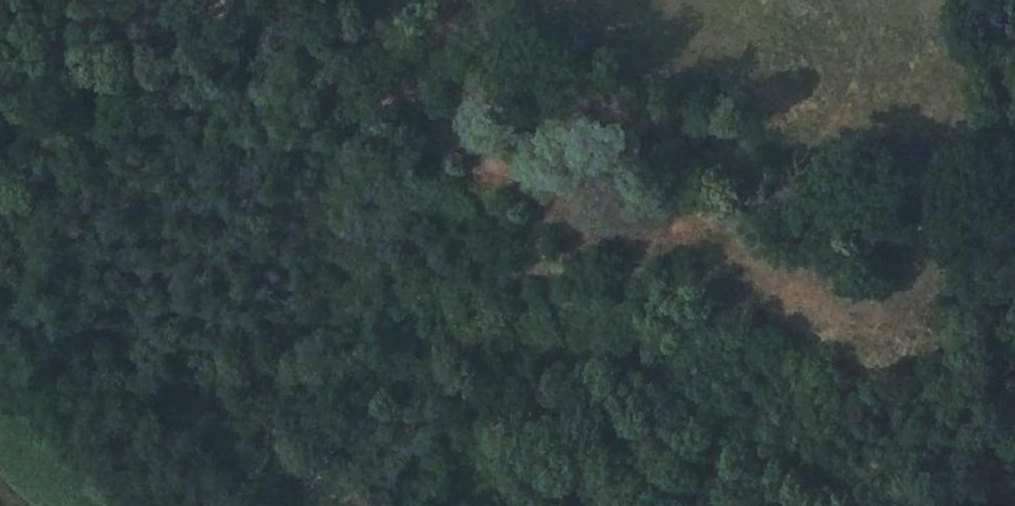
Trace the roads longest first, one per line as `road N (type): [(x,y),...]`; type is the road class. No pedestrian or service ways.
road 1 (track): [(189,356),(603,398),(810,505)]
road 2 (track): [(340,505),(297,440),(0,213)]
road 3 (track): [(844,505),(916,489),(976,411),(1014,298)]

